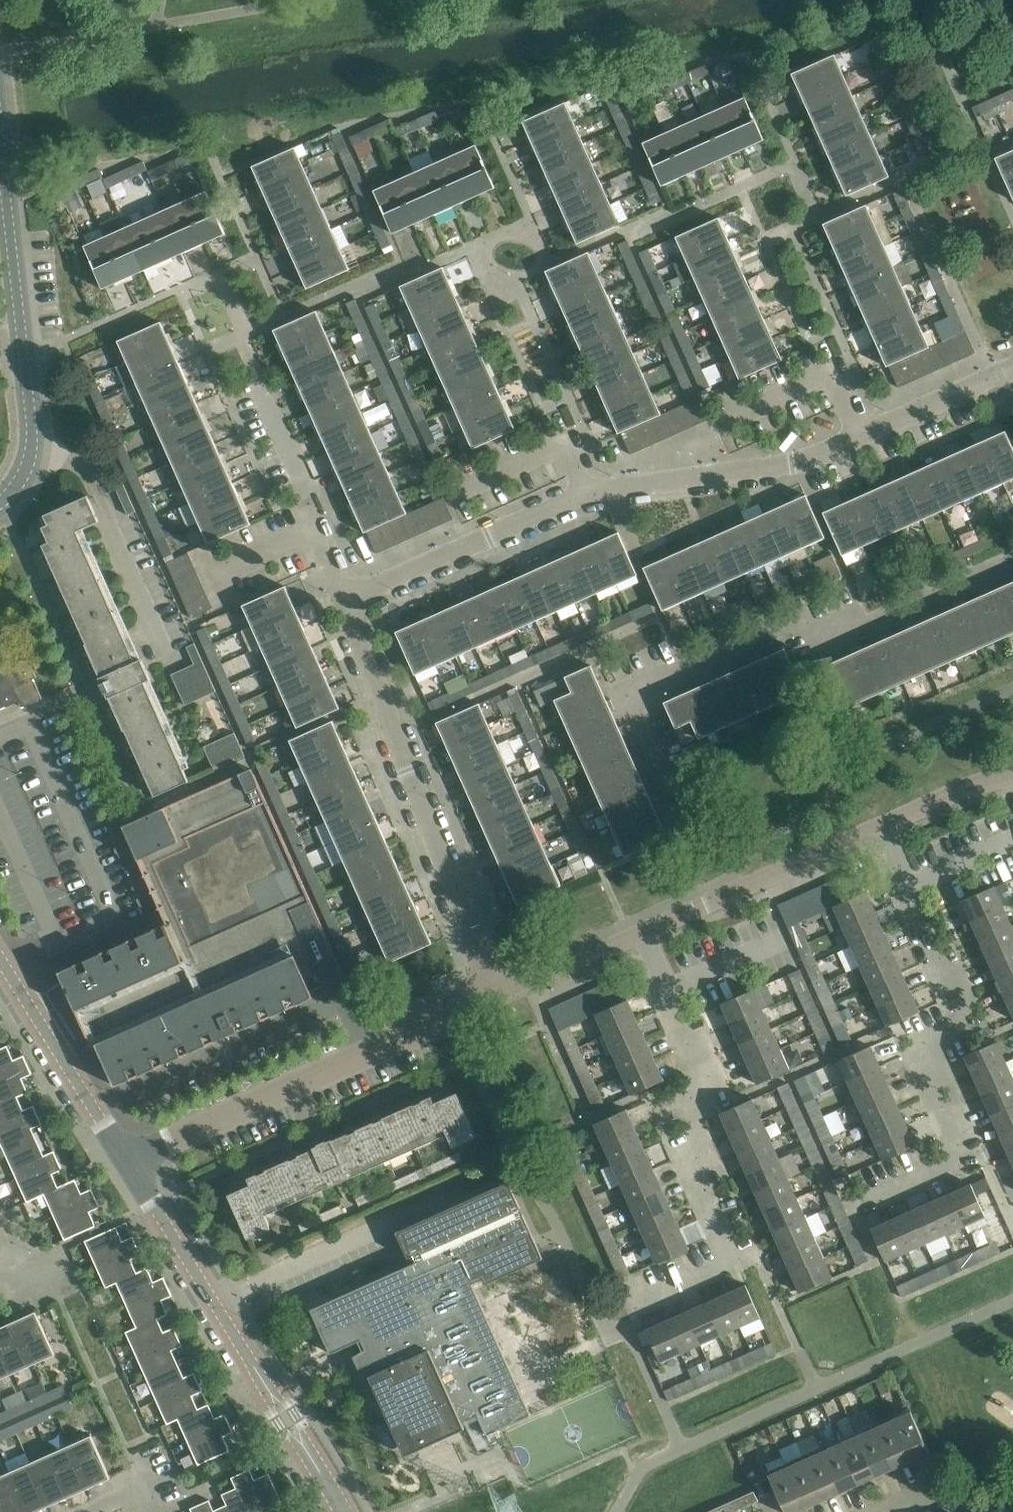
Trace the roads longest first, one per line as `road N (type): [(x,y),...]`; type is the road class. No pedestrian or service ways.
road 1 (residential): [(686,833),(626,694),(782,629),(867,626),(1012,563)]
road 2 (residential): [(850,1210),(972,1158),(921,1053),(970,1036),(908,888)]
road 3 (residential): [(641,1283),(727,1248),(690,1115),(719,1104),(646,926)]
road 4 (unclassified): [(343,1511),(118,1151)]
road 5 (residential): [(494,992),(333,601)]
road 6 (unclassified): [(118,1151),(369,1032),(451,1014),(494,992)]
road 7 (unclassified): [(0,503),(25,471),(32,440),(0,141)]
road 8 (residential): [(589,492),(799,461),(864,438)]
road 9 (residential): [(333,601),(589,492)]
road 10 (unclassified): [(646,926),(880,821)]
road 11 (unclassified): [(118,1151),(0,966)]
road 12 (residential): [(714,425),(836,373),(864,438)]
road 13 (residential): [(447,494),(567,440),(589,492)]
road 14 (unclassified): [(494,992),(646,926)]
road 15 (residential): [(864,438),(1012,364)]
road 16 (unclassified): [(1012,773),(880,821)]

